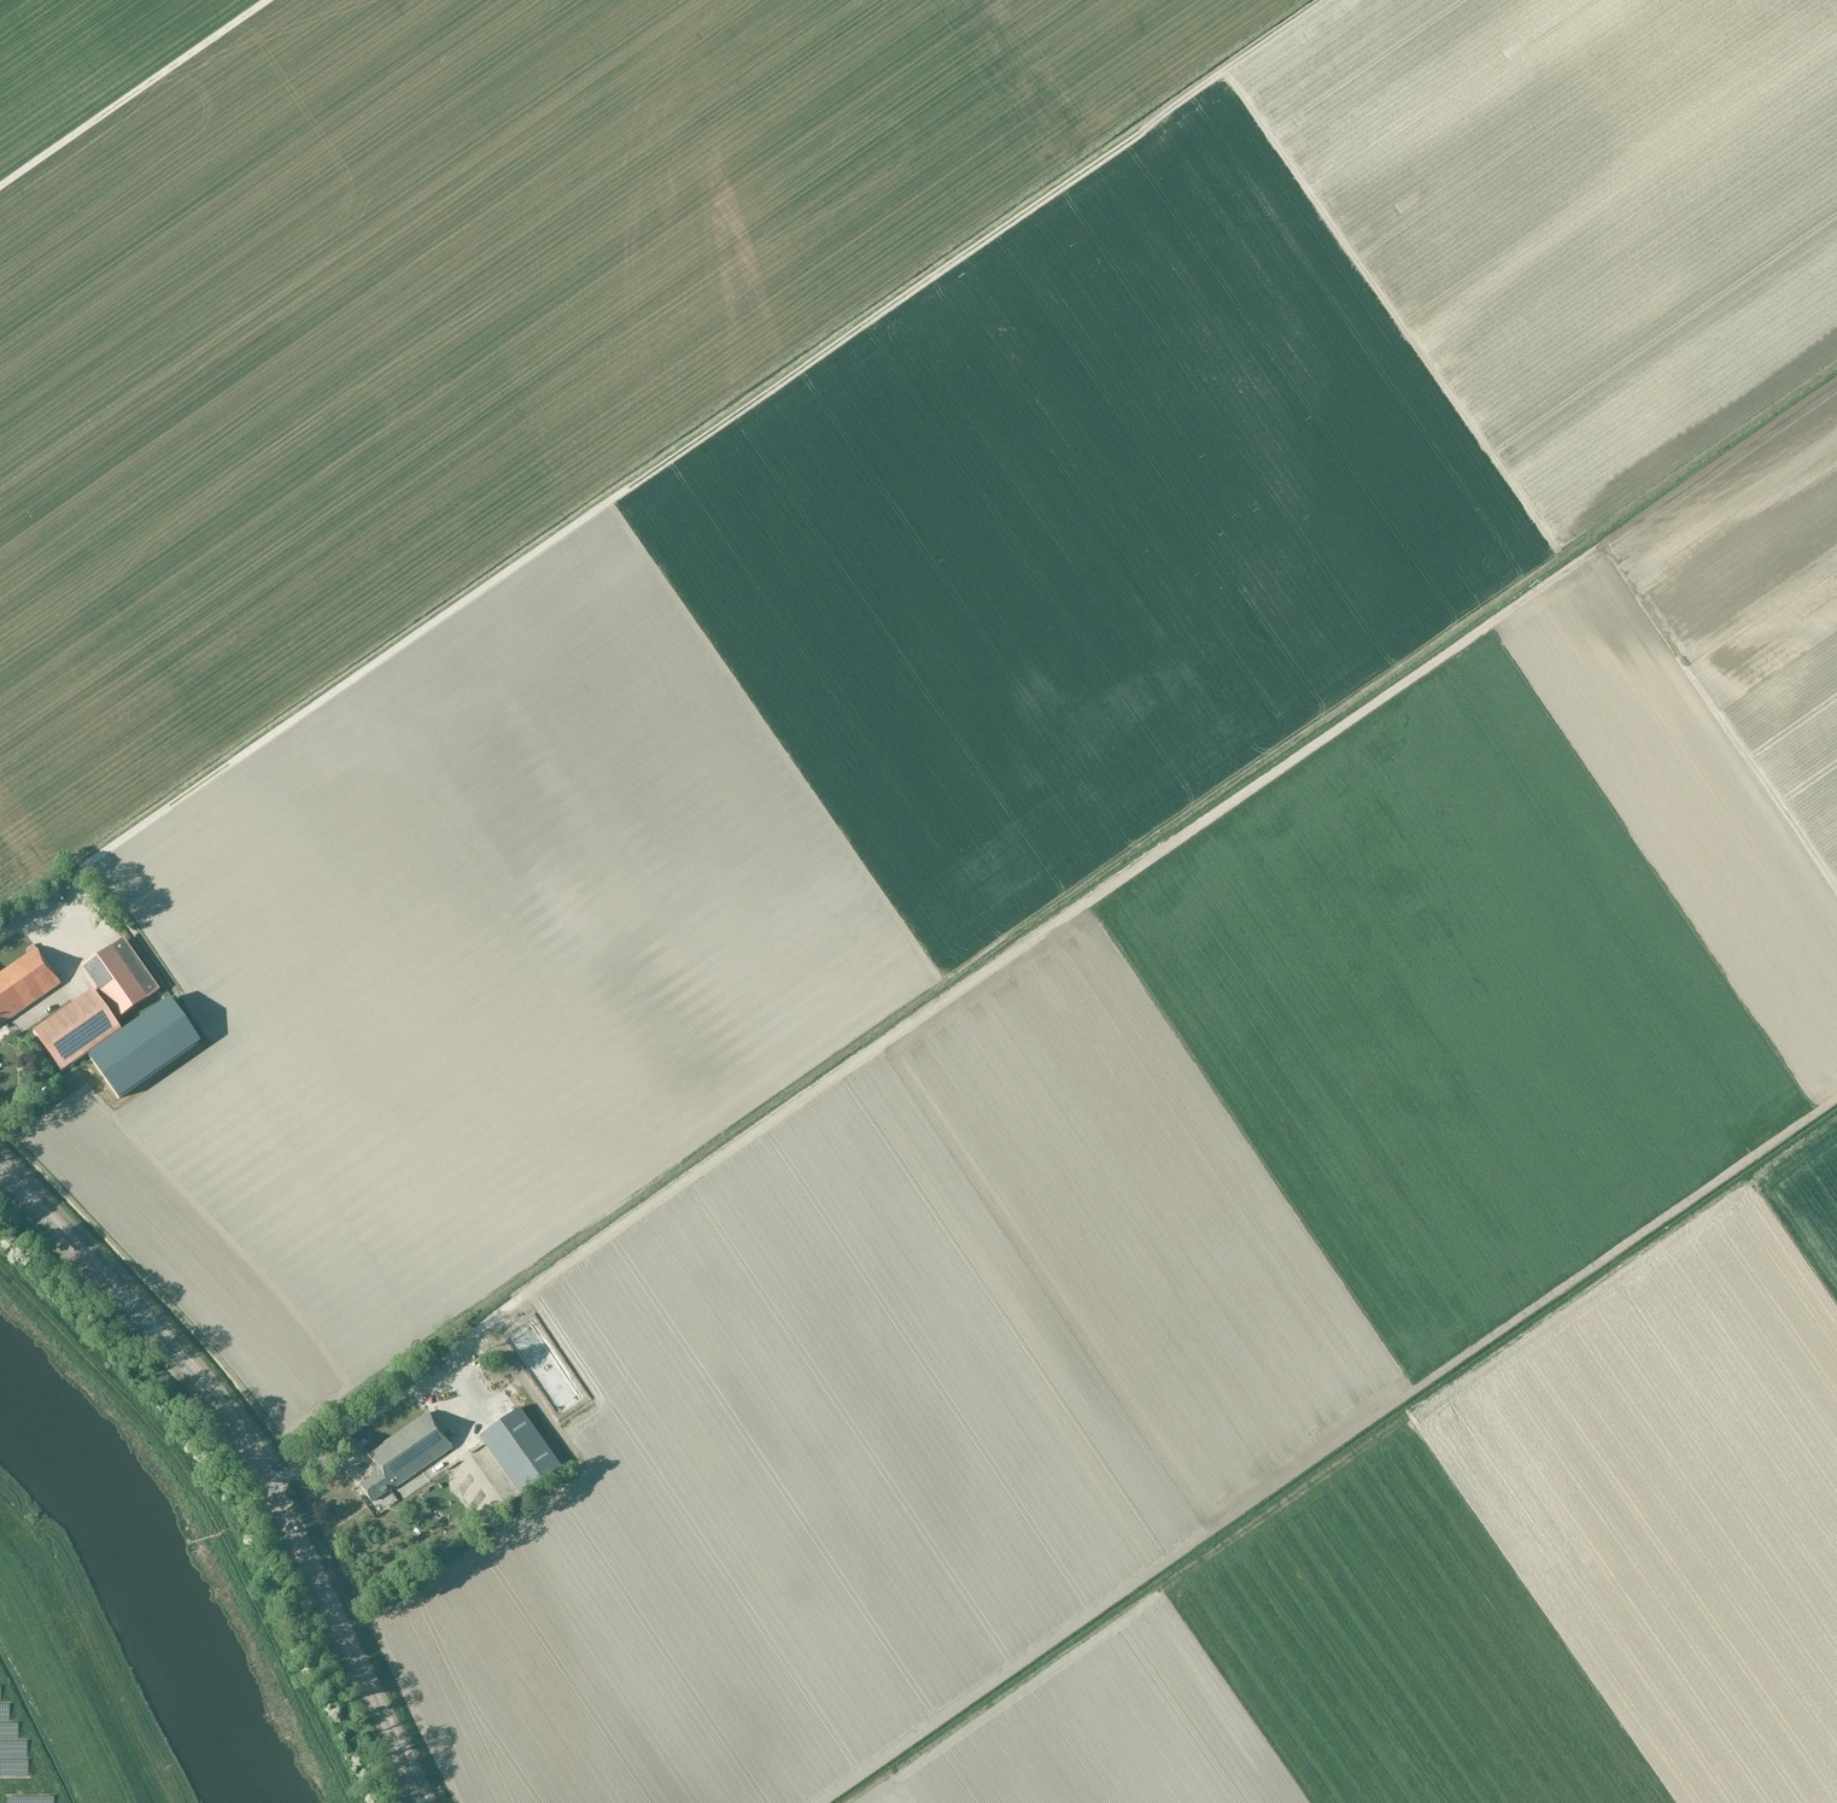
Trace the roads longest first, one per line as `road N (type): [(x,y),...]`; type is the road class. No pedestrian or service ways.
road 1 (secondary): [(422,1802),(251,1457),(199,1384),(0,1177)]

